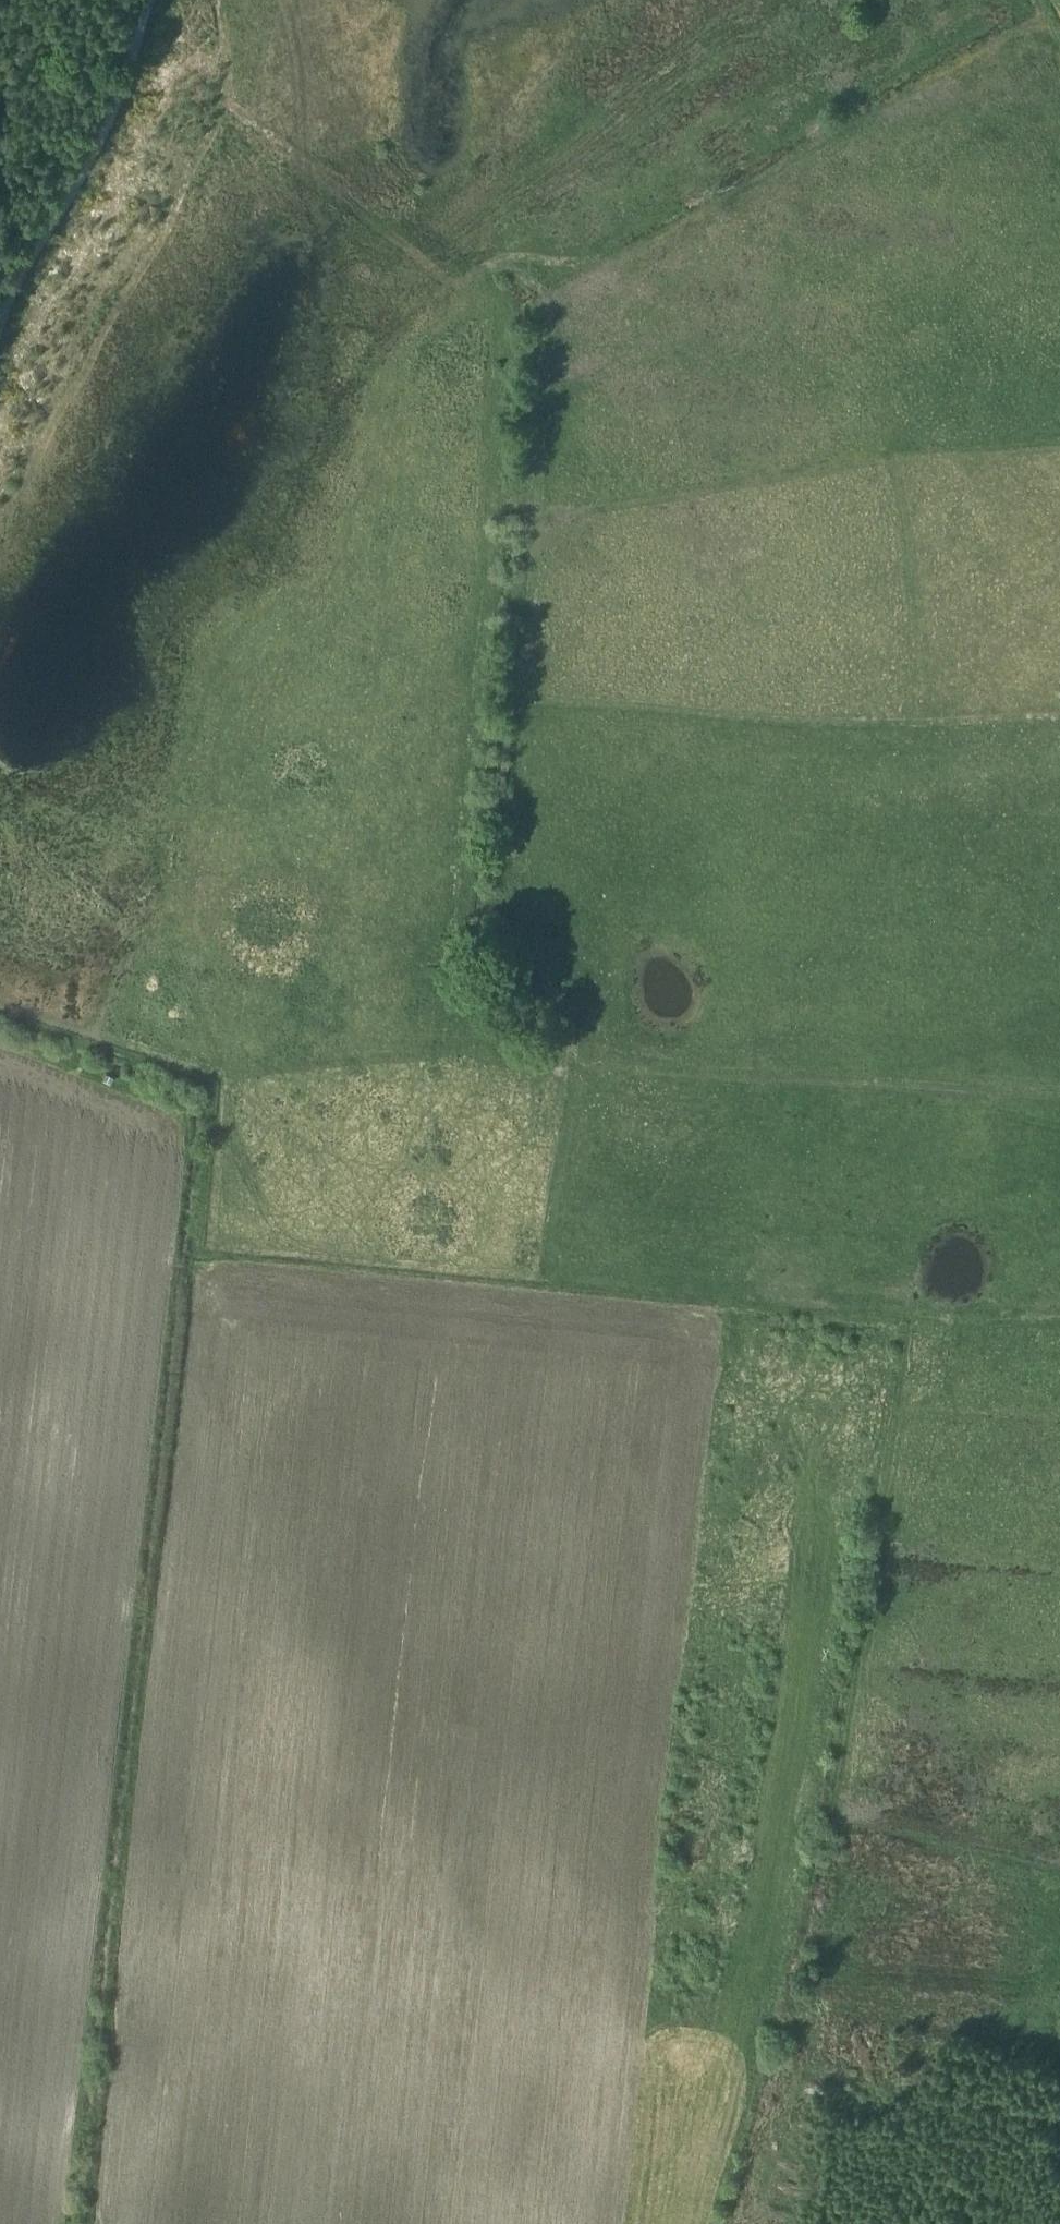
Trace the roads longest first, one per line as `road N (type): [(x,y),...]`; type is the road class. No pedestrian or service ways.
road 1 (track): [(0,391),(38,294),(111,163),(153,0)]

